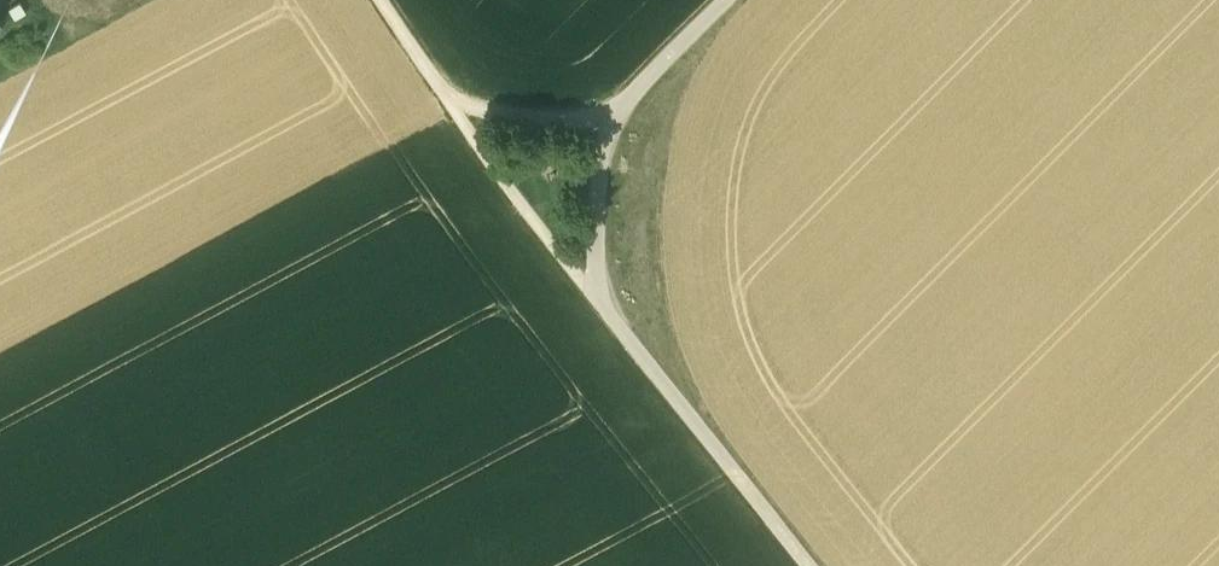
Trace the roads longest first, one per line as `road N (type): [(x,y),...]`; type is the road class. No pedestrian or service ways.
road 1 (track): [(386,0),(612,298)]
road 2 (track): [(612,298),(829,565)]
road 3 (track): [(712,0),(629,84),(612,298)]
road 4 (track): [(629,84),(446,79)]

